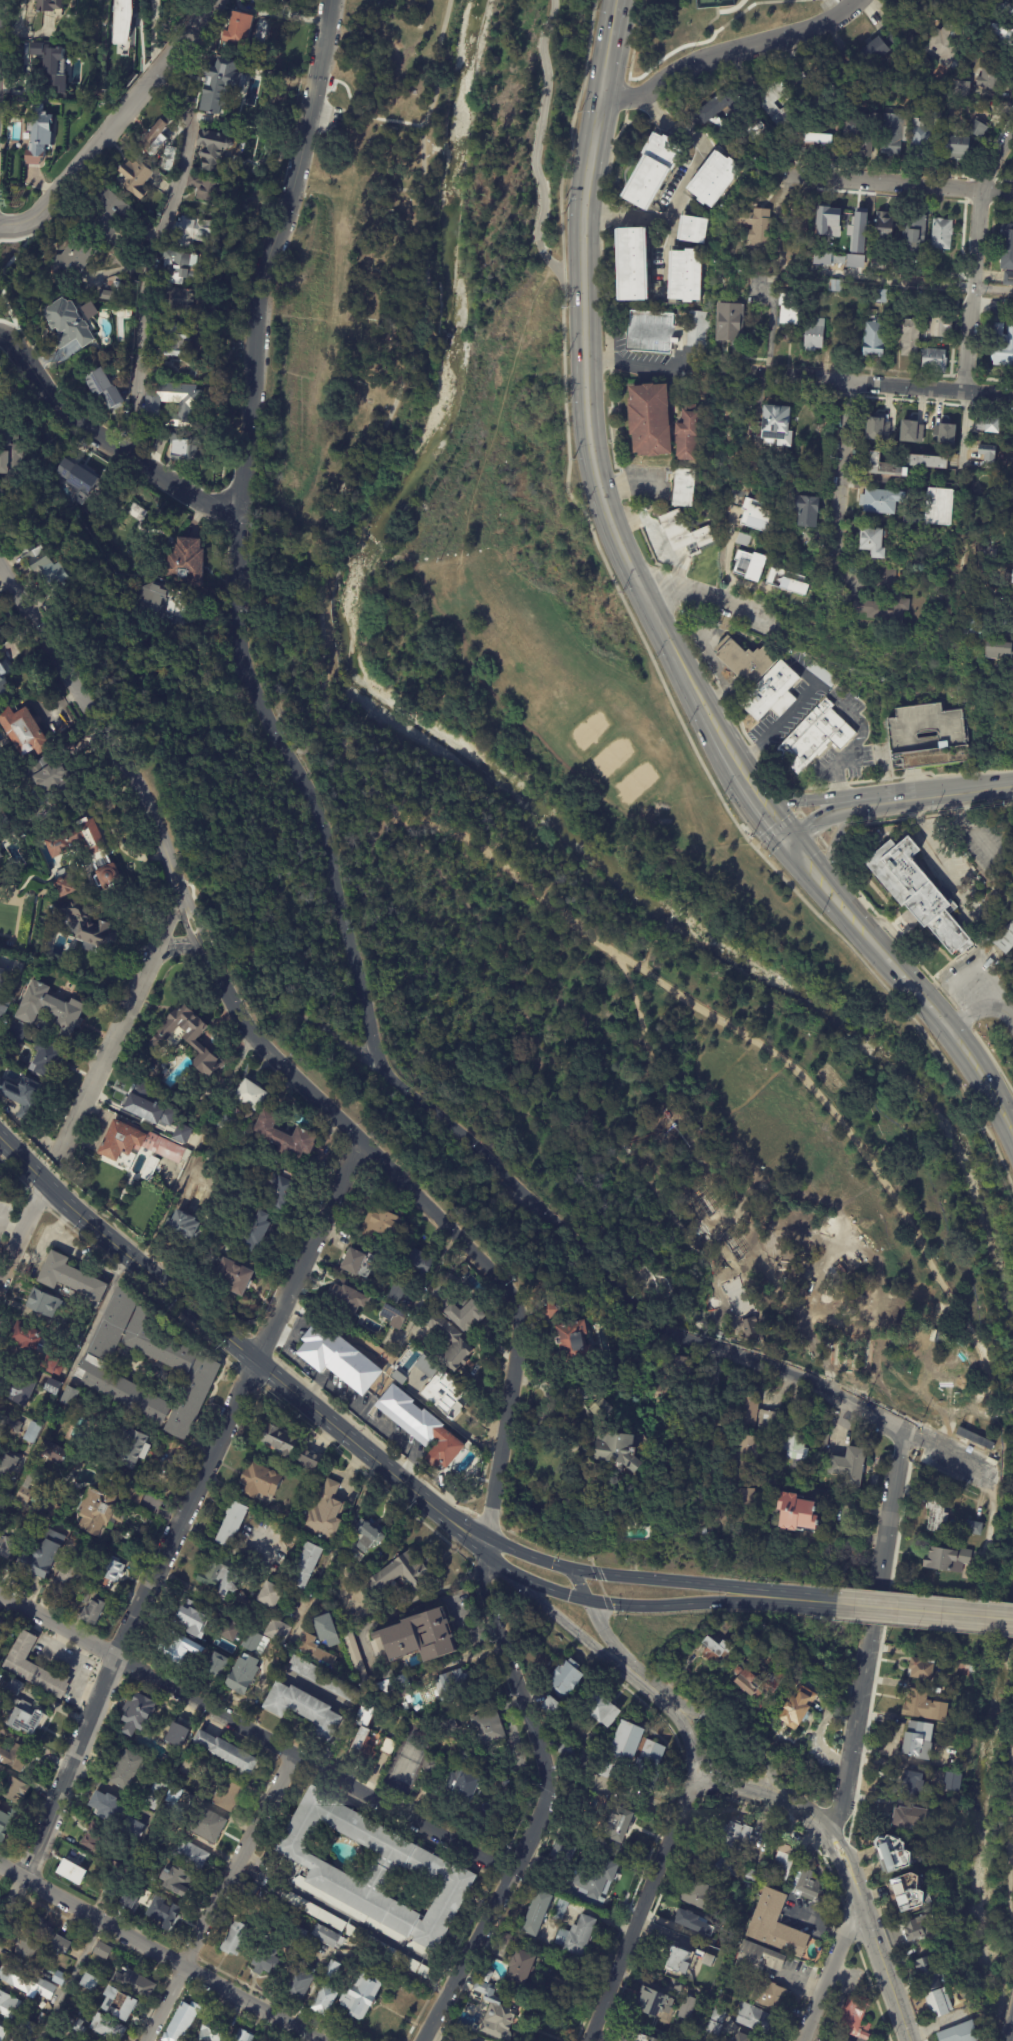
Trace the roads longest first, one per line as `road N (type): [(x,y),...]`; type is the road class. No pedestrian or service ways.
road 1 (residential): [(482,1546),(518,1339),(512,1305),(243,1027),(123,766),(0,570)]
road 2 (residential): [(379,1072),(319,820),(253,697),(232,625),(255,304),(305,136),(329,0)]
road 3 (residential): [(986,1474),(798,1378),(664,1334),(478,1152),(379,1072)]
road 4 (residential): [(0,1921),(115,1656),(259,1366)]
road 5 (residential): [(514,1874),(0,1592)]
road 6 (primary): [(602,95),(586,213),(589,414),(618,545),(671,654)]
road 7 (primary): [(482,1546),(47,1182)]
road 8 (residential): [(421,2040),(514,1874),(546,1784),(483,1591),(482,1546)]
road 9 (residential): [(834,1844),(905,1430)]
road 10 (residential): [(133,464),(146,290),(186,147),(171,56)]
road 11 (secondary): [(498,1569),(679,1718),(704,1777),(782,1797)]
road 12 (tertiary): [(313,2040),(0,1867)]
road 13 (residential): [(0,256),(212,0)]
road 14 (residential): [(143,2040),(292,1753)]
road 15 (secondary): [(782,1797),(765,1754),(744,1730),(693,1707),(612,1646),(569,1570)]
road 16 (residential): [(237,523),(77,426),(0,322)]
road 17 (residential): [(591,2040),(697,1770)]
road 18 (residential): [(66,1139),(179,892)]
road 19 (residential): [(259,1366),(362,1145)]
road 20 (residential): [(1012,194),(776,174)]
road 21 (secondary): [(909,2040),(834,1844)]
road 22 (residential): [(910,388),(708,371)]
road 23 (residential): [(641,97),(717,57),(826,25)]
road 24 (primary): [(1012,1621),(835,1603)]
road 25 (residential): [(832,549),(847,383)]
road 26 (primary): [(755,1596),(597,1575)]
road 27 (residential): [(803,2040),(857,1898)]
road 28 (primary): [(608,1605),(725,1604),(755,1596)]
road 29 (residential): [(772,619),(631,574)]
road 30 (primary): [(947,1030),(1012,1139)]
road 31 (primary): [(872,802),(781,801),(747,790)]
road 32 (primary): [(671,654),(730,766)]

